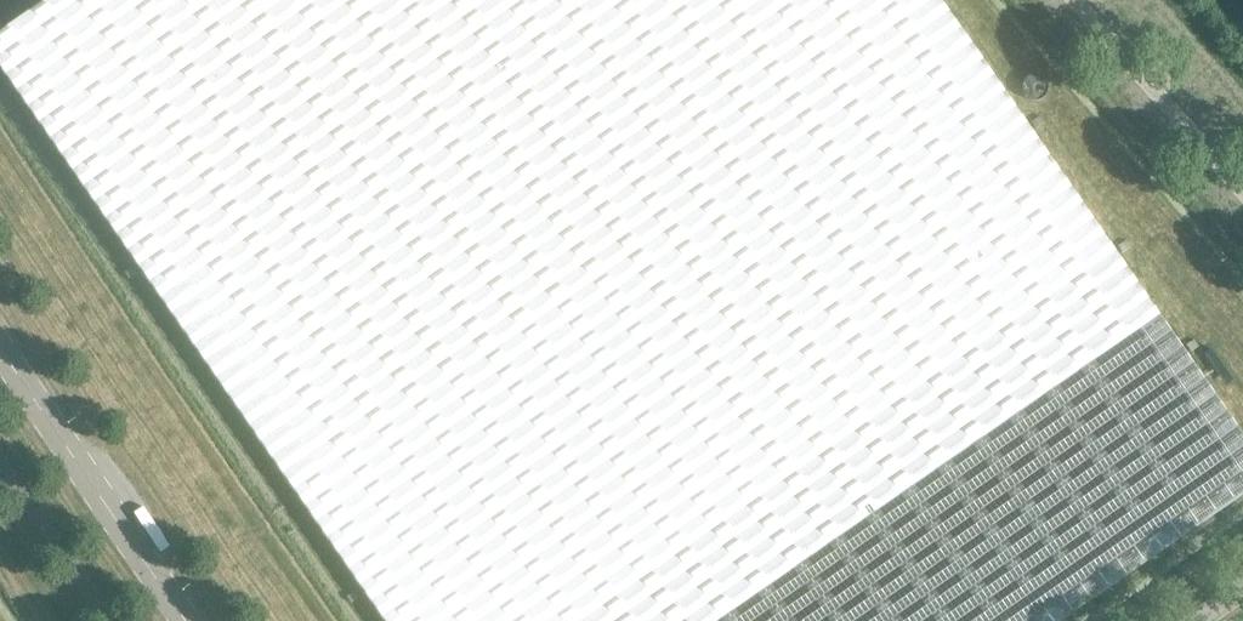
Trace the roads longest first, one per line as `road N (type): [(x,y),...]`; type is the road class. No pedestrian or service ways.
road 1 (tertiary): [(184,620),(0,357)]
road 2 (unclassified): [(1242,191),(1076,0)]

